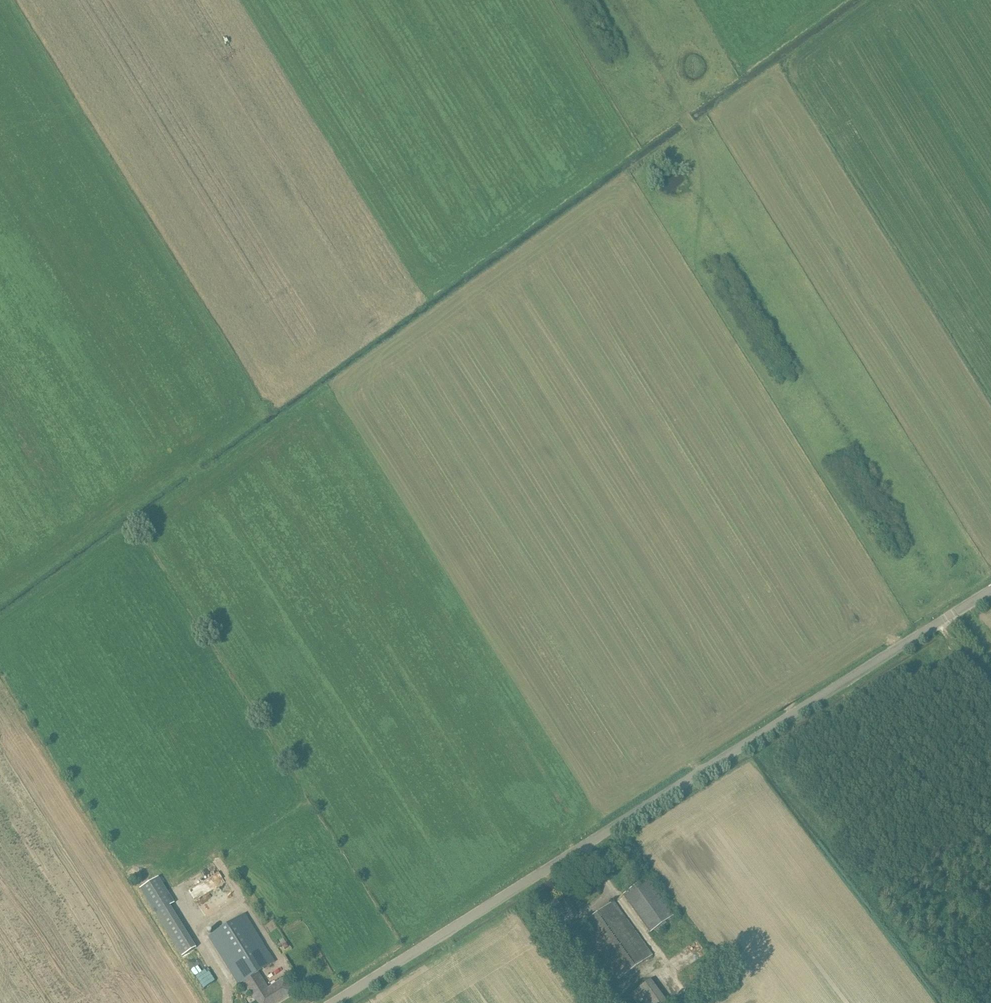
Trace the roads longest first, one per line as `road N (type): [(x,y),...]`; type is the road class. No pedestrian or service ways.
road 1 (unclassified): [(328,1002),(990,590)]

